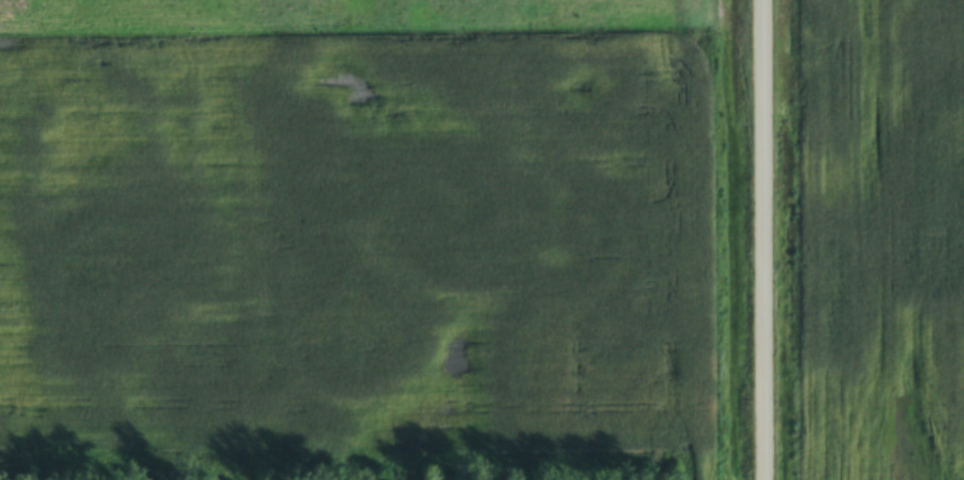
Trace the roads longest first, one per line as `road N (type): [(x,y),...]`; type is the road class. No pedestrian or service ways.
road 1 (tertiary): [(767,479),(765,0)]

